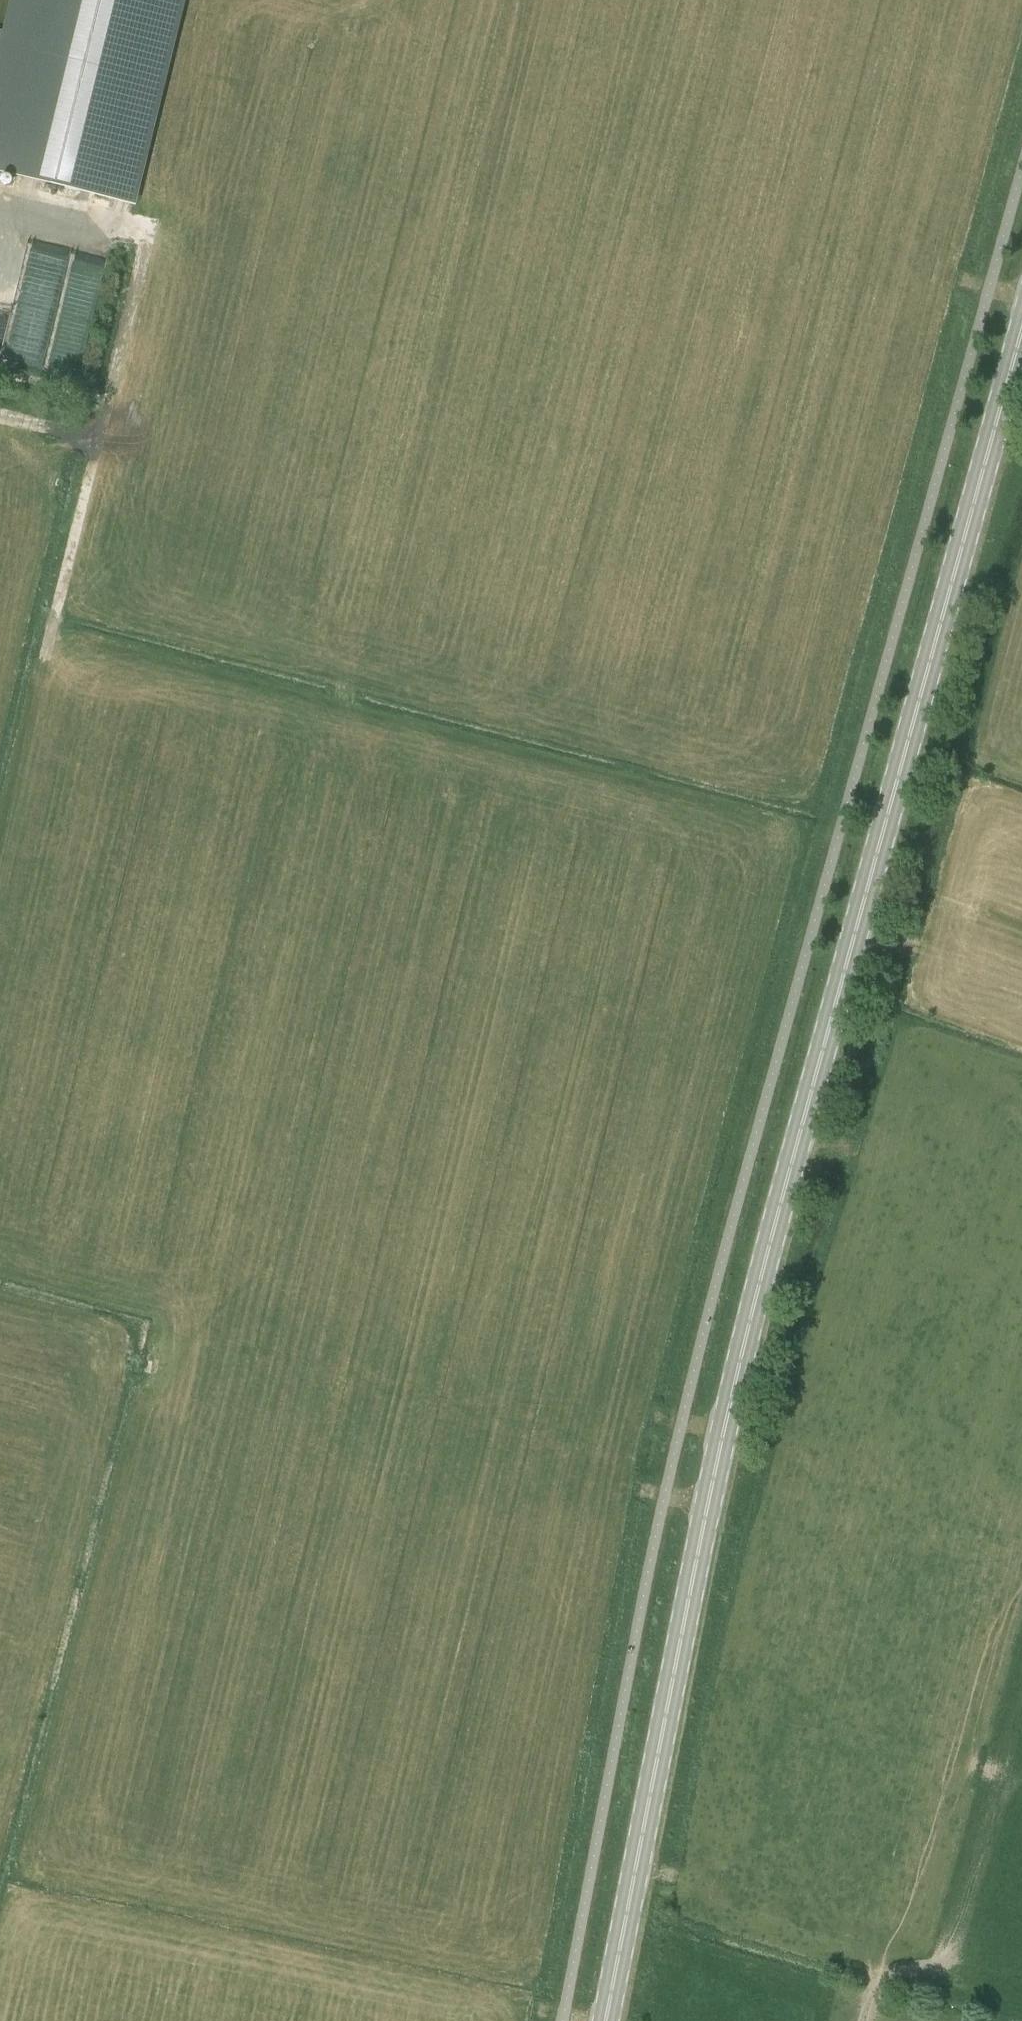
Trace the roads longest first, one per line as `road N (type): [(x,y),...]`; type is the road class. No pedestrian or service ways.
road 1 (primary): [(606,2020),(730,1392),(1021,328)]

